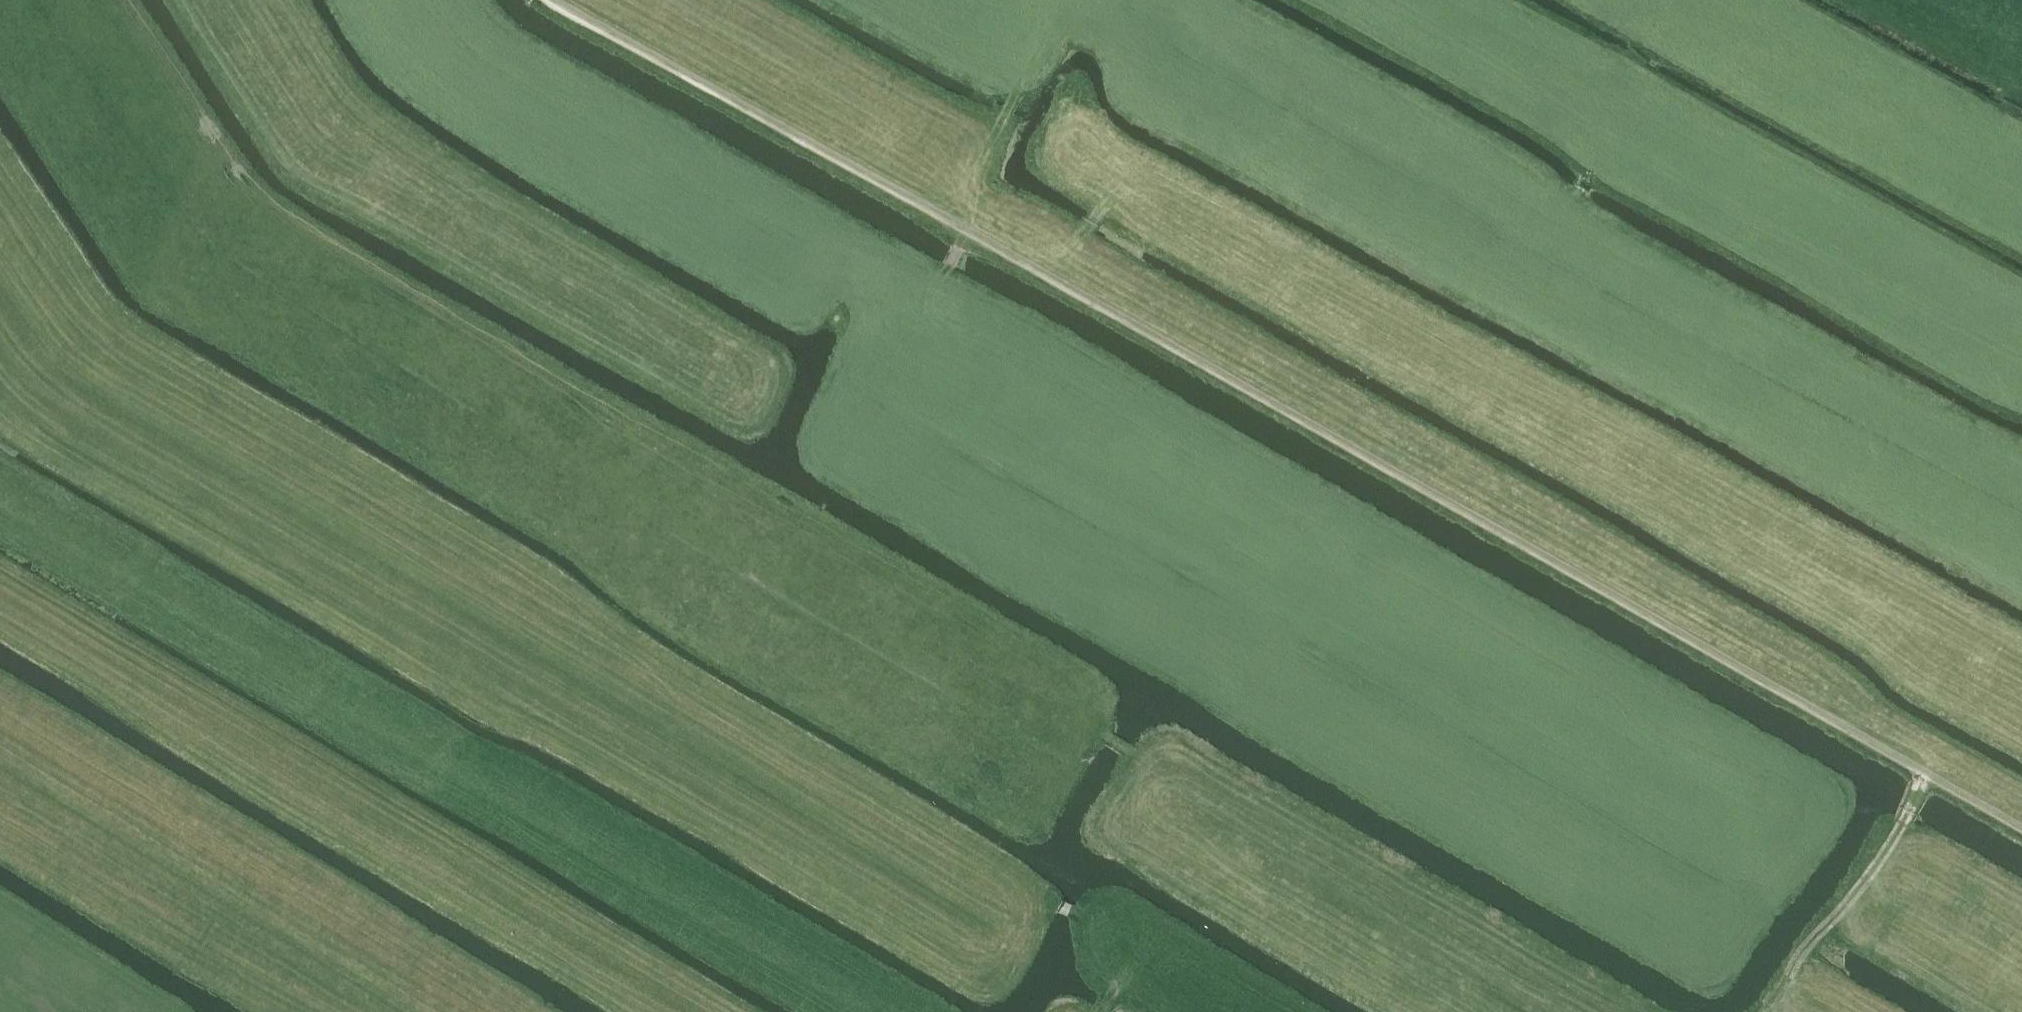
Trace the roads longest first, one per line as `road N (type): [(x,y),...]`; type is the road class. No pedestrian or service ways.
road 1 (track): [(1924,776),(1895,844),(1801,948),(1786,979)]

